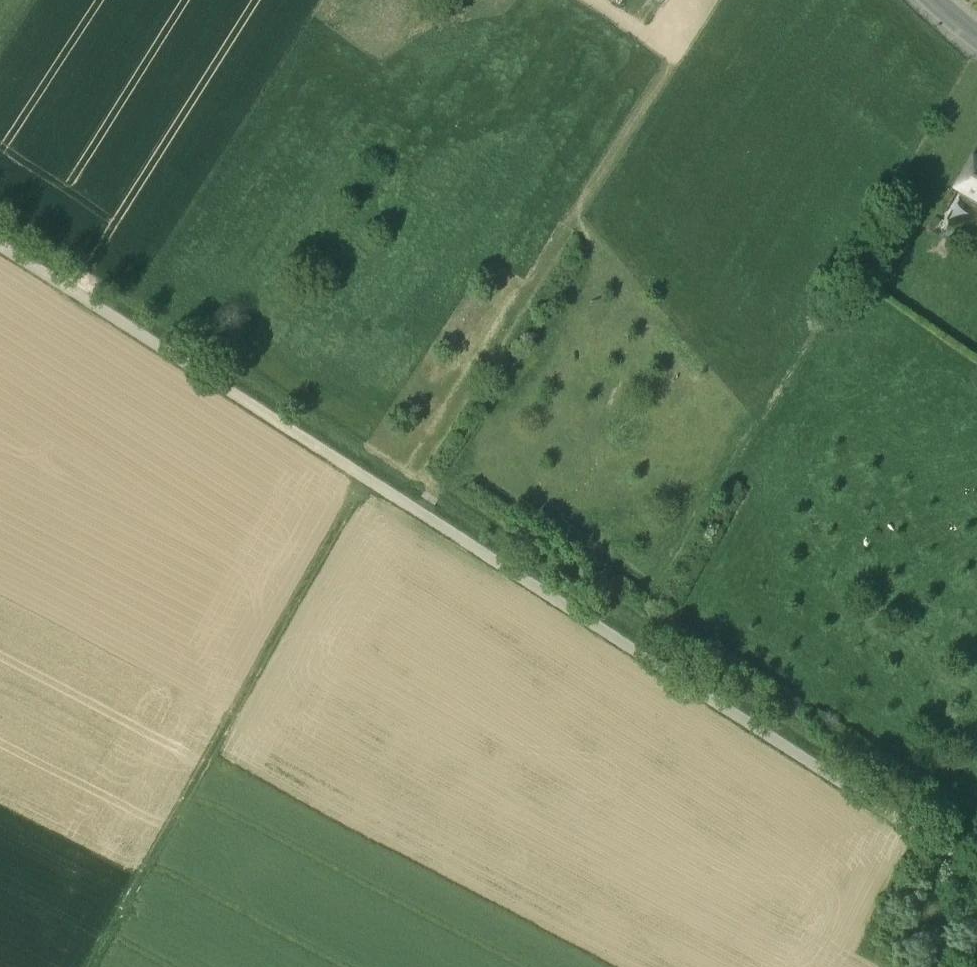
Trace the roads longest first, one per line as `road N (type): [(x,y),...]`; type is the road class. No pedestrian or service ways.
road 1 (track): [(0,246),(976,870)]
road 2 (track): [(363,478),(90,966)]

